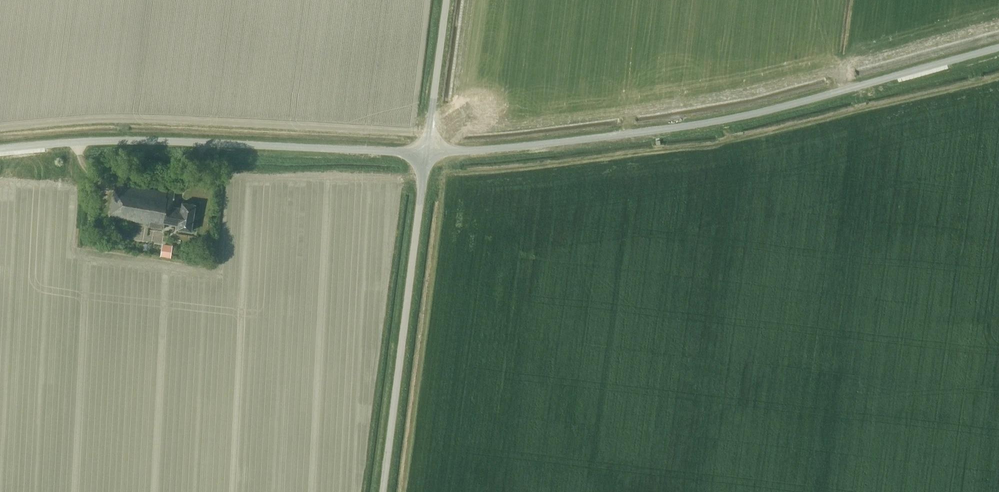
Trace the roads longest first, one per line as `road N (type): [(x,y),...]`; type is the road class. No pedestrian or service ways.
road 1 (unclassified): [(998,47),(702,123),(428,150)]
road 2 (unclassified): [(428,150),(147,139),(0,149)]
road 3 (unclassified): [(382,491),(428,150)]
road 4 (unclassified): [(428,150),(448,0)]

